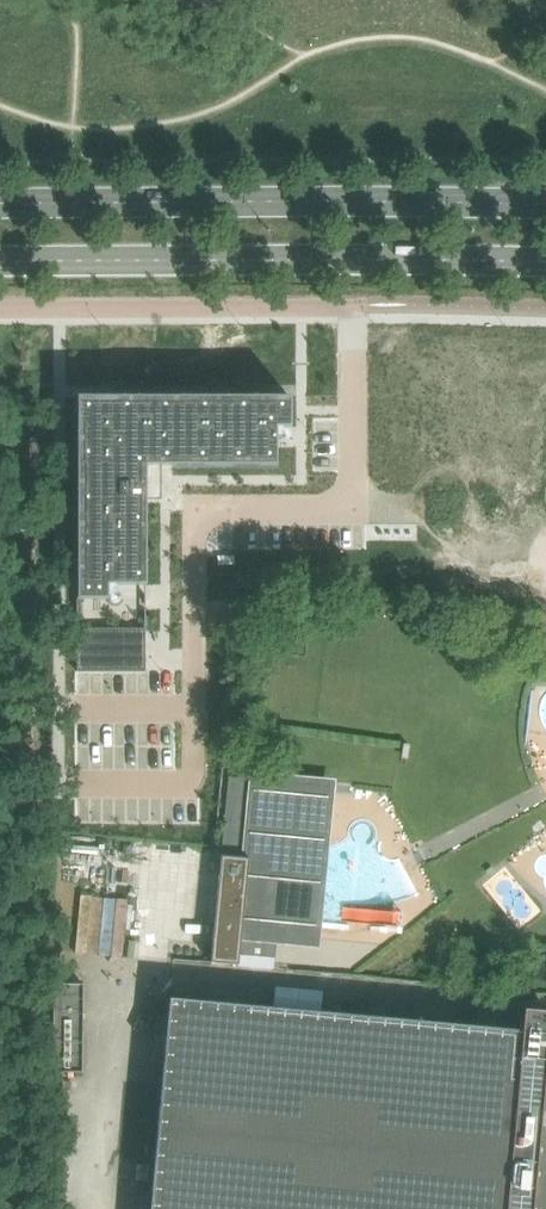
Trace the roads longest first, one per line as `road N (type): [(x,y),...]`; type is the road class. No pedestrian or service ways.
road 1 (secondary): [(0,260),(545,261)]
road 2 (secondary): [(545,205),(0,205)]
road 3 (unclassified): [(0,308),(375,304)]

